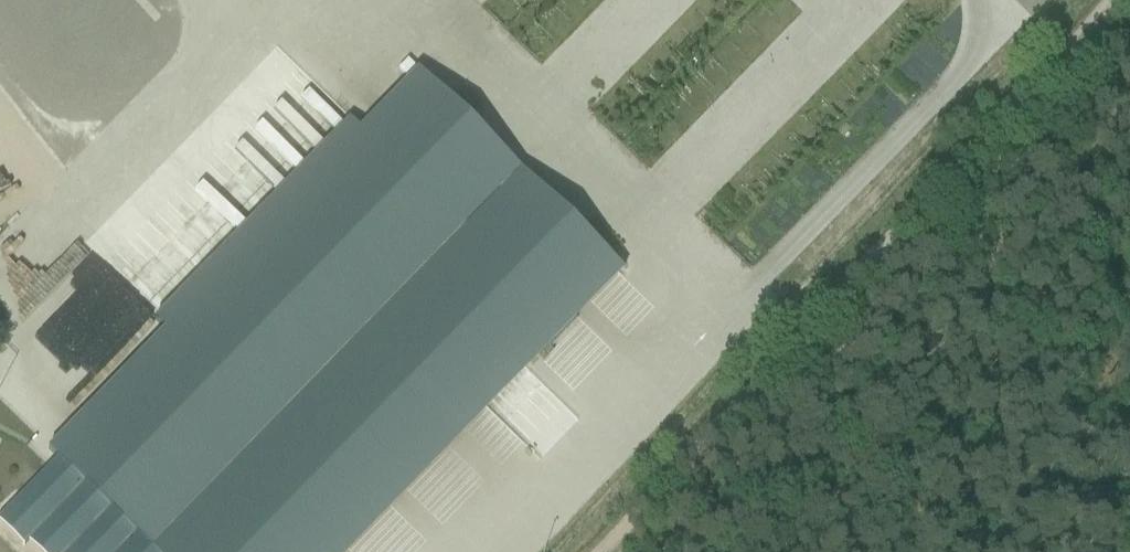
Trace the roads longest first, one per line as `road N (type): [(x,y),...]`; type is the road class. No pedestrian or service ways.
road 1 (track): [(597,551),(1113,0)]

